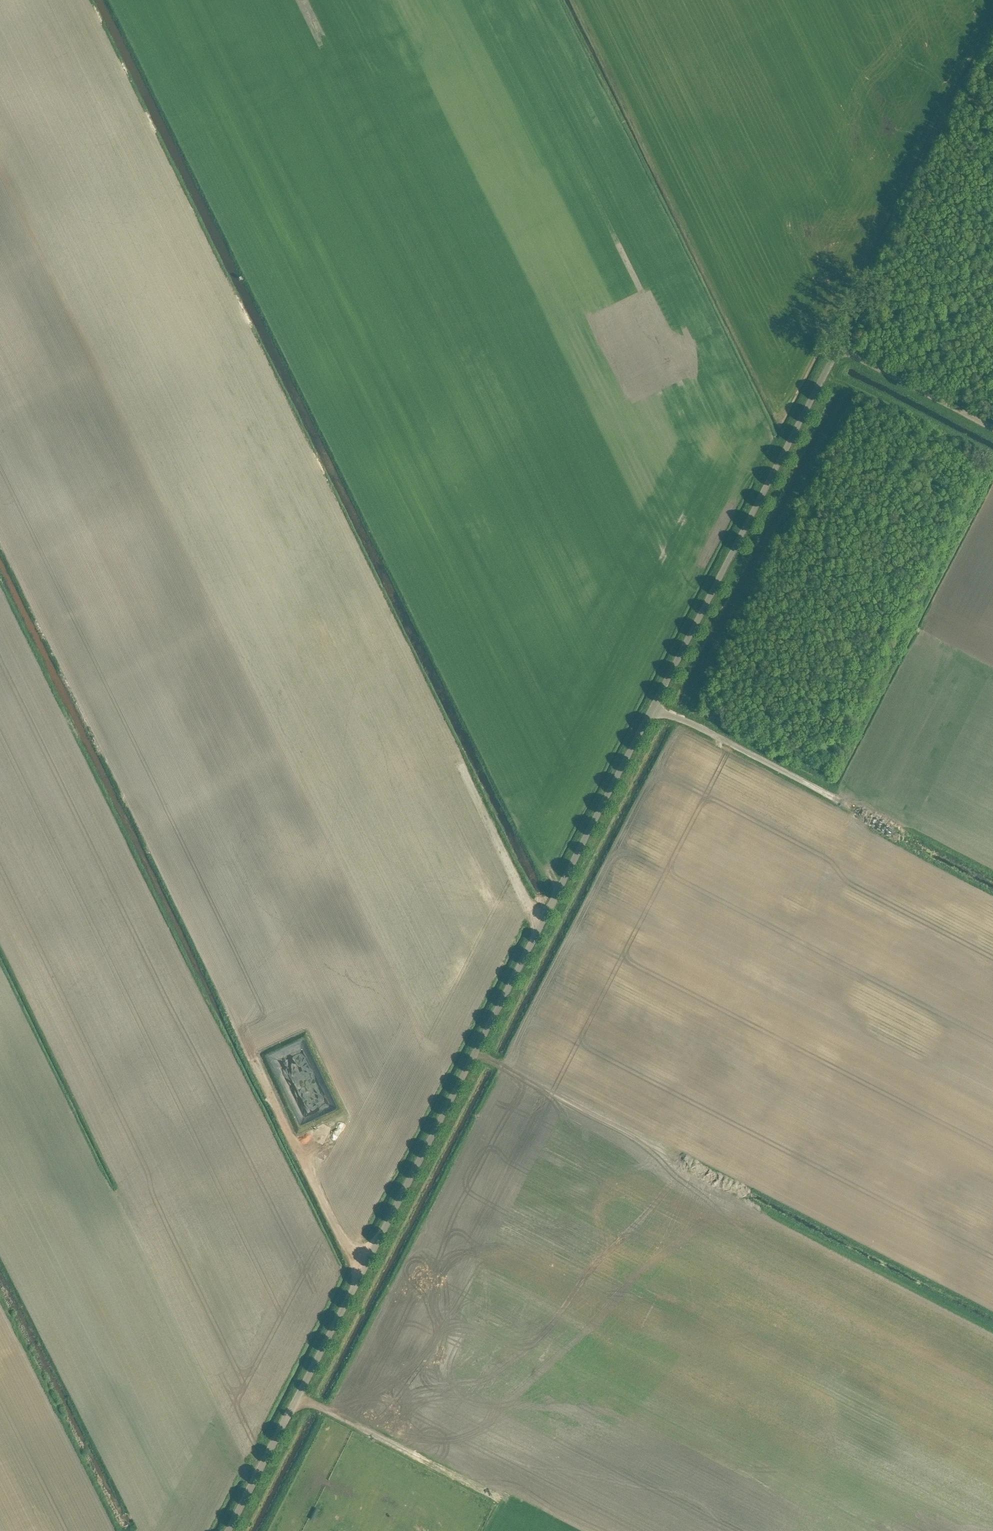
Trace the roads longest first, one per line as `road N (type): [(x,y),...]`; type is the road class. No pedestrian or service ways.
road 1 (unclassified): [(228,1530),(834,353)]
road 2 (unclassified): [(992,436),(834,353)]

